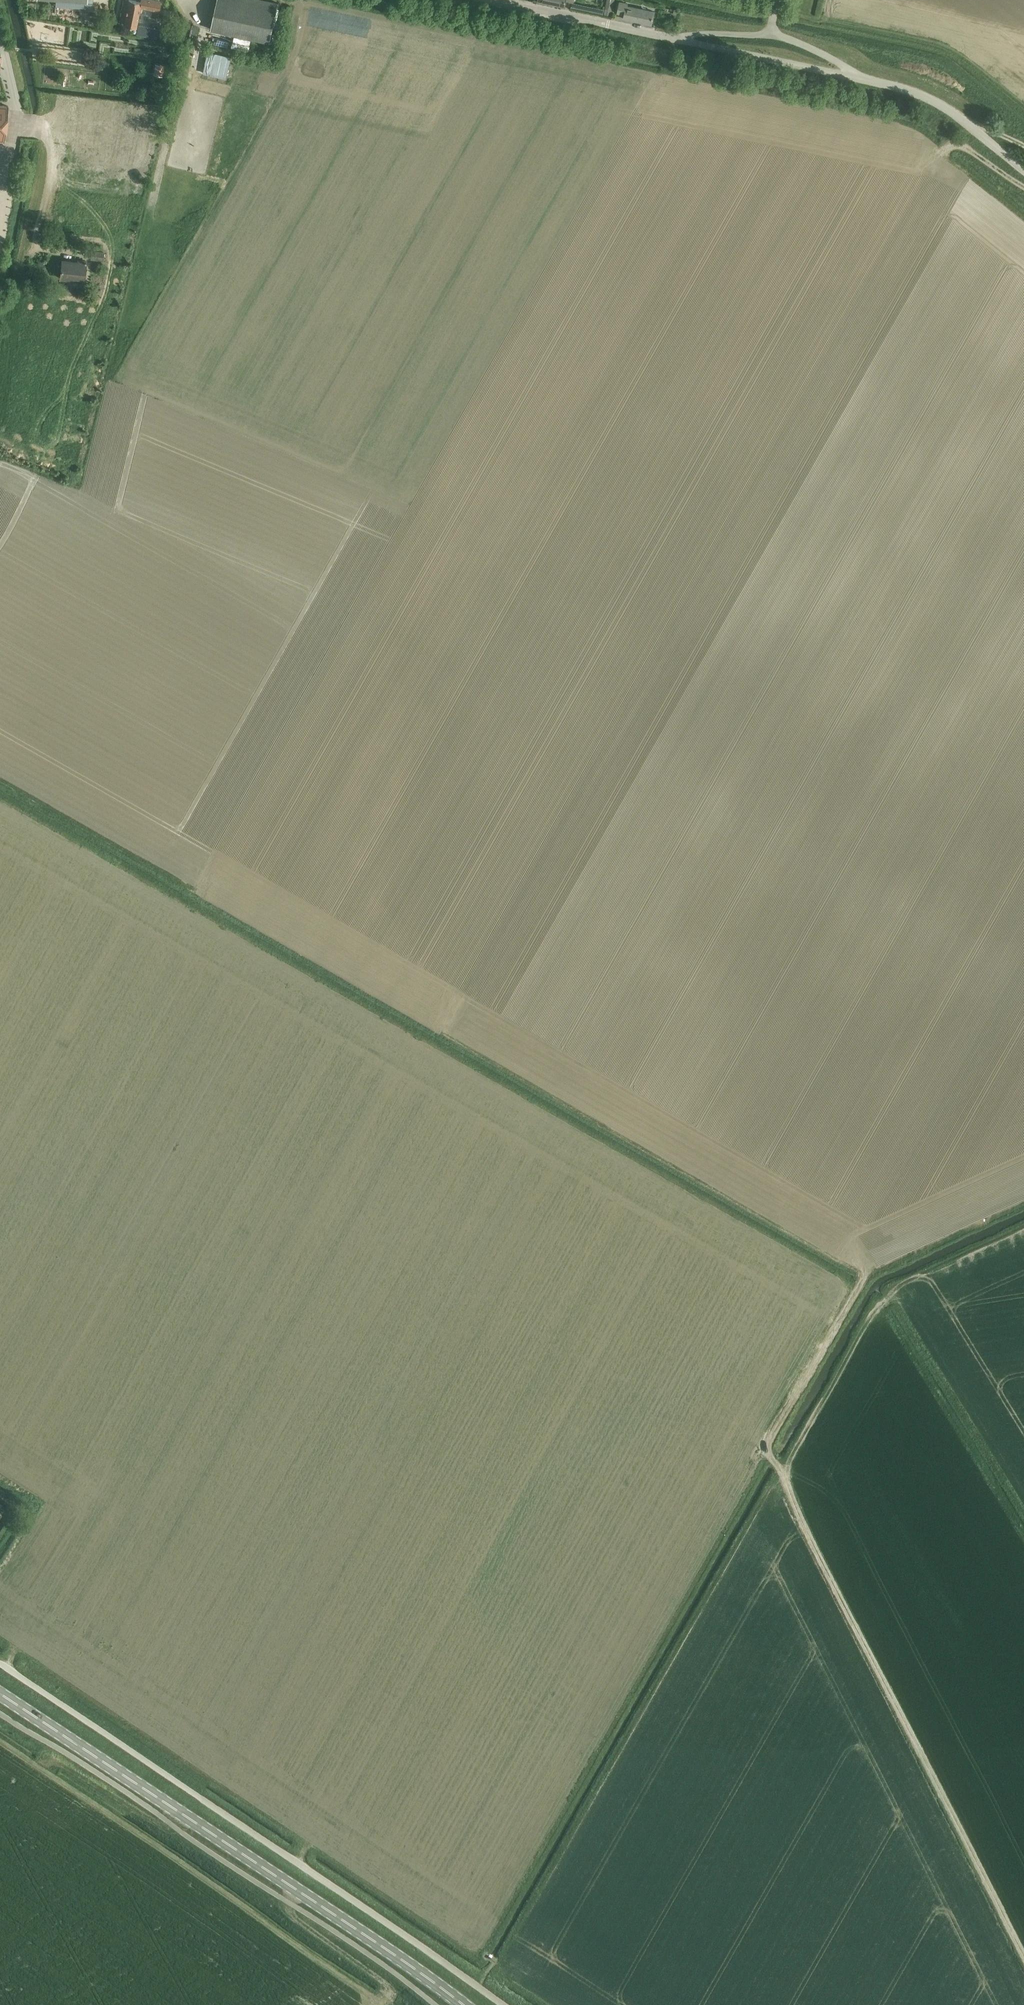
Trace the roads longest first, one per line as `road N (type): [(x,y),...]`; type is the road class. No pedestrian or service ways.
road 1 (primary): [(452,2004),(0,1696)]
road 2 (unclassified): [(1023,170),(920,94),(608,24)]
road 3 (unclassified): [(0,32),(17,112),(9,160),(0,159)]

